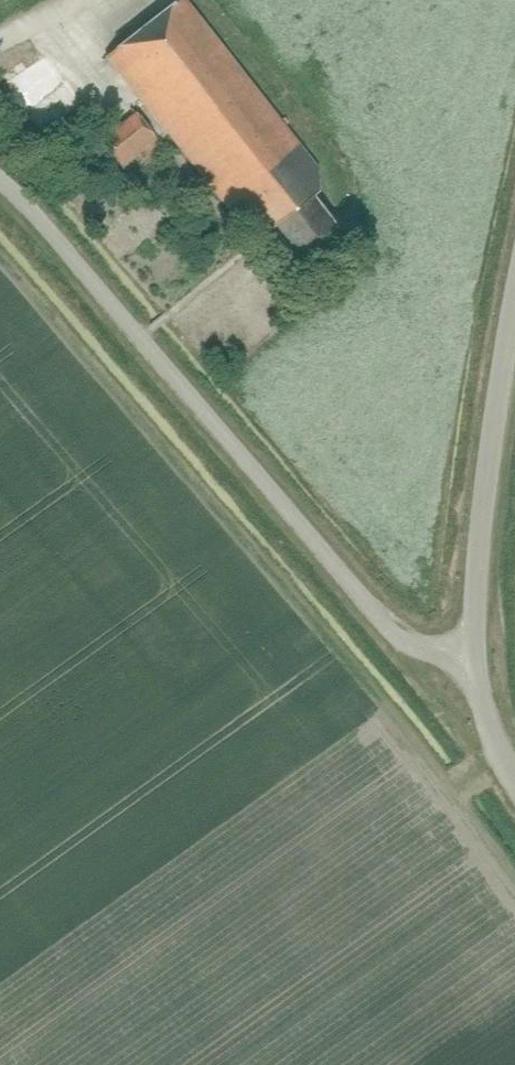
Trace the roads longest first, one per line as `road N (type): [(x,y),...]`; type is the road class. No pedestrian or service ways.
road 1 (unclassified): [(468,657),(396,636),(0,180)]
road 2 (tertiary): [(468,657),(474,540),(514,268)]
road 3 (tertiary): [(514,791),(490,750),(468,657)]

